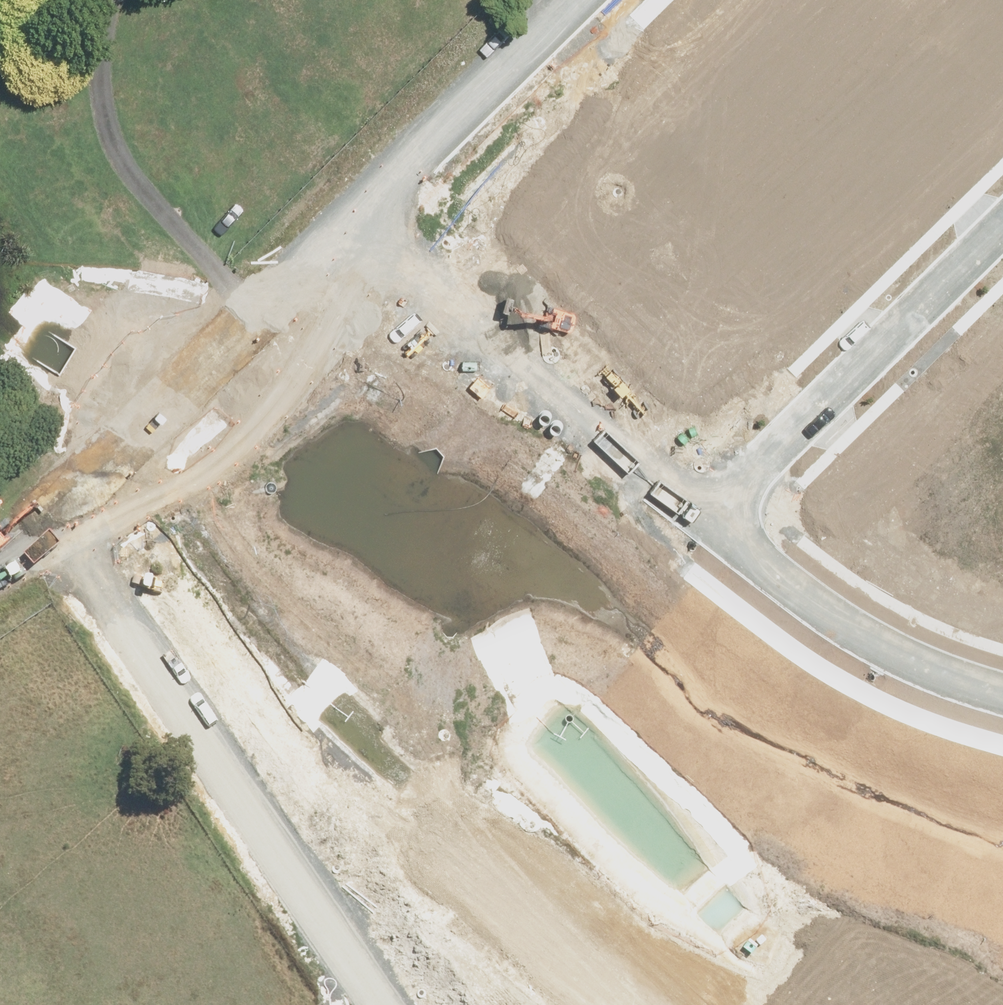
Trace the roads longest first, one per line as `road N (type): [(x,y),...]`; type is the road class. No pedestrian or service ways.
road 1 (residential): [(708,521),(575,417),(355,217)]
road 2 (residential): [(79,493),(322,878)]
road 3 (residential): [(322,878),(419,814),(686,1004)]
road 4 (residential): [(1002,231),(708,521)]
road 5 (unclassified): [(79,493),(355,217)]
road 6 (residential): [(1002,701),(951,686),(888,649),(708,521)]
road 7 (unclassified): [(355,217),(568,0)]
road 8 (residential): [(322,878),(402,1004)]

